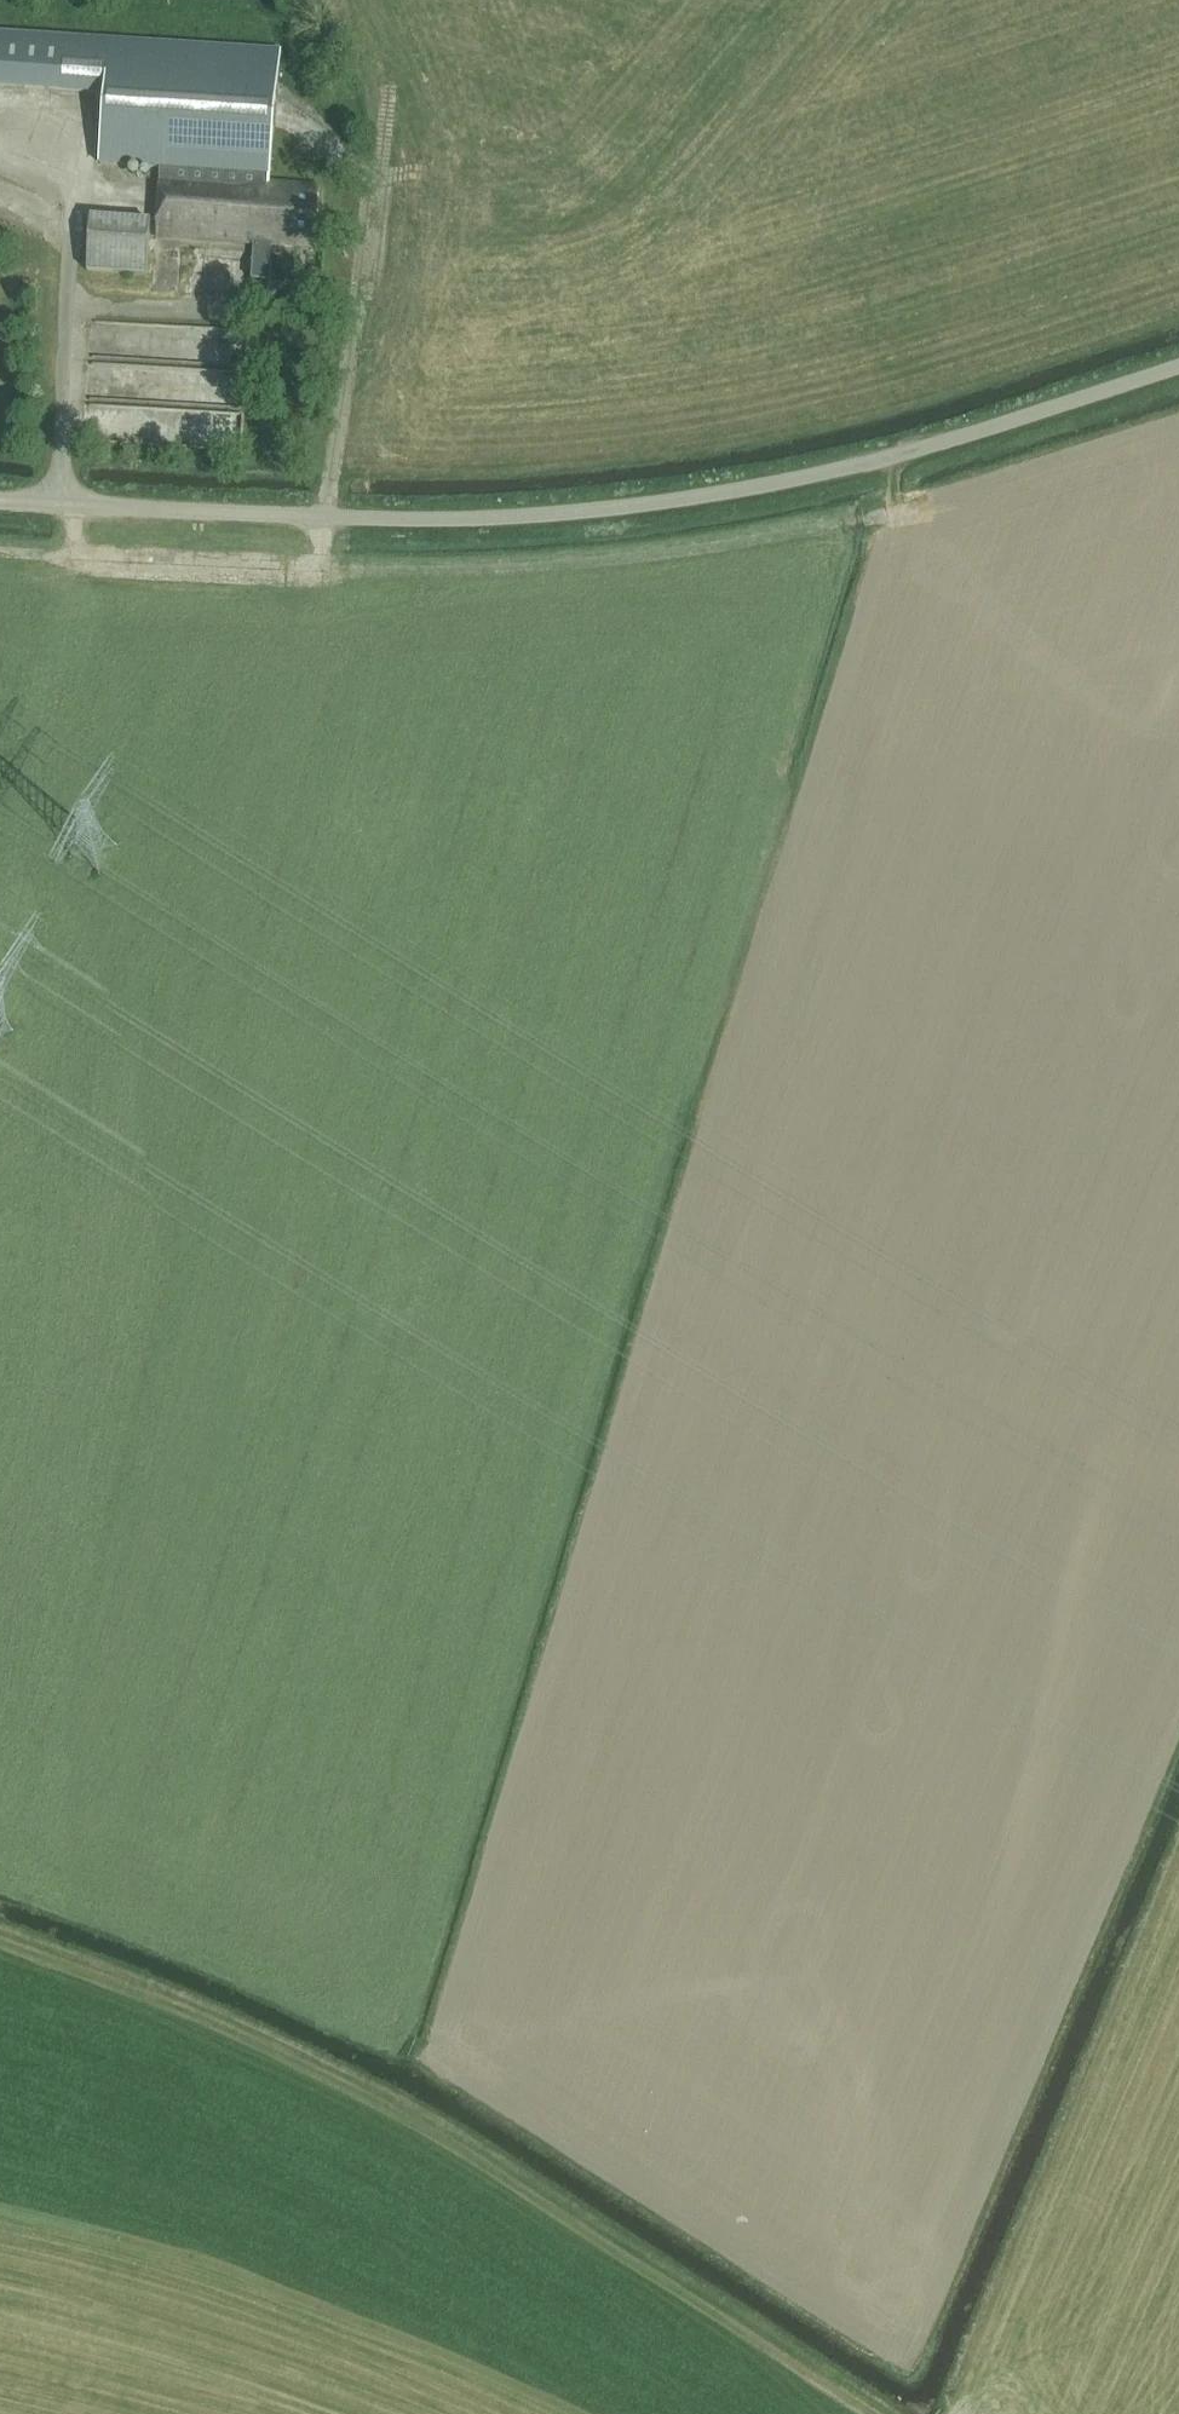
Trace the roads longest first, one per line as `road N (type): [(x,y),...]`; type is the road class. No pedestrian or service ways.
road 1 (unclassified): [(0,513),(525,521),(694,503),(905,457),(1178,368)]

